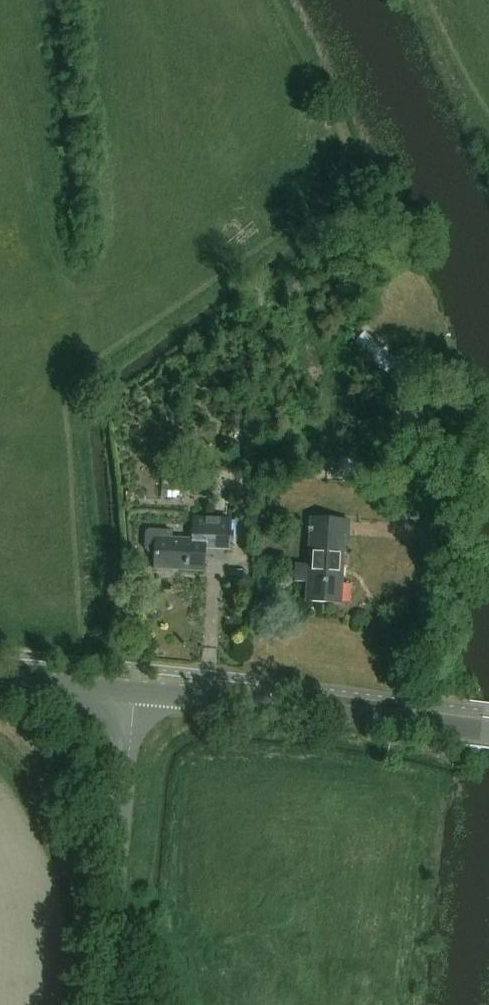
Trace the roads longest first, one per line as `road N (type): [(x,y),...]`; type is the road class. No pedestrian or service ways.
road 1 (track): [(359,168),(69,384),(80,612),(83,634),(106,666)]
road 2 (tertiary): [(488,733),(134,694)]
road 3 (unclassified): [(134,694),(104,1004)]
road 4 (track): [(273,0),(359,168)]
road 5 (tertiary): [(134,694),(0,681)]

